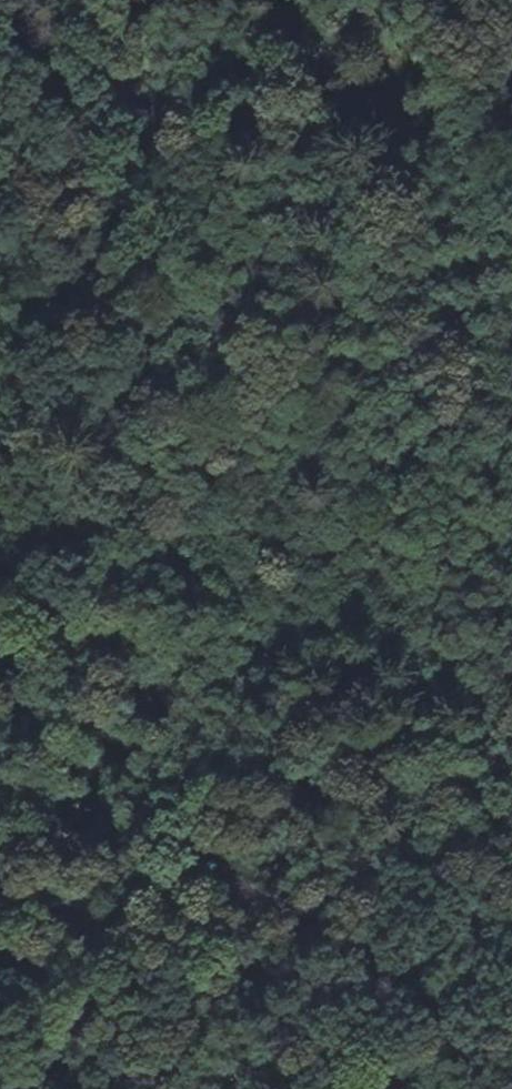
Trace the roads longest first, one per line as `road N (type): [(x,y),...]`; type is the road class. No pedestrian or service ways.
road 1 (track): [(511,75),(365,283),(0,737)]

